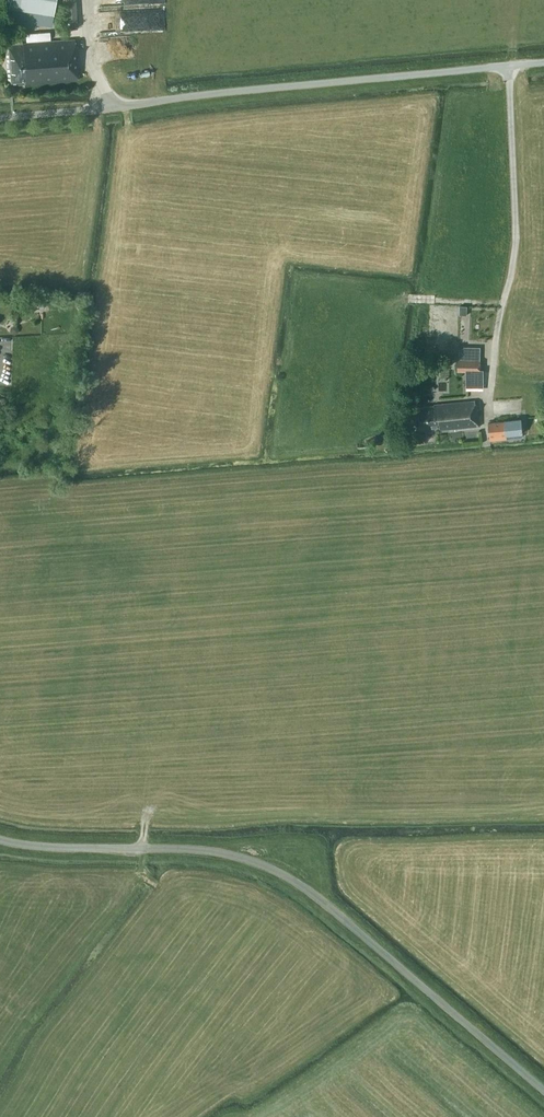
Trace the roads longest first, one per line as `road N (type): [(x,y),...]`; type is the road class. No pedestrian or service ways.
road 1 (unclassified): [(543,1090),(280,873),(211,851),(0,839)]
road 2 (unclassified): [(0,117),(543,62)]

